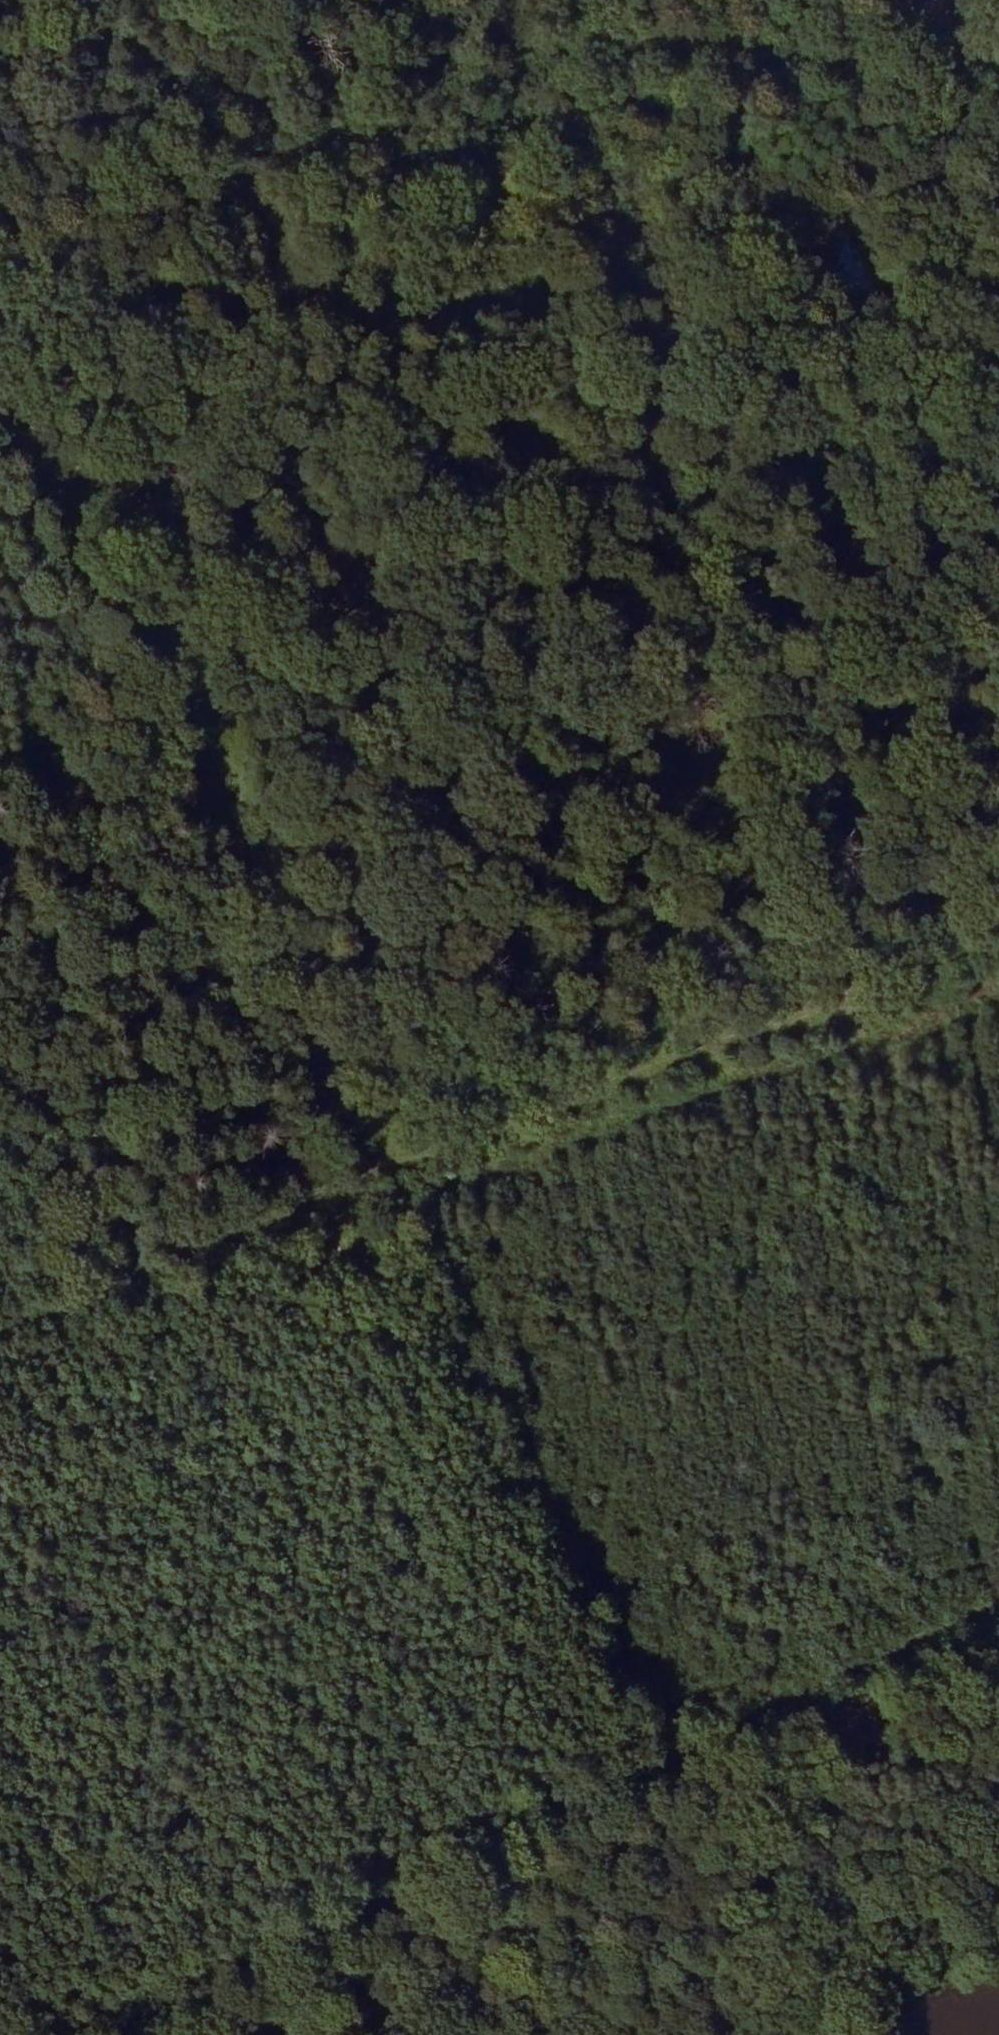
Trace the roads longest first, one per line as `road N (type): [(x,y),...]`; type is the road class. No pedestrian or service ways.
road 1 (track): [(0,1309),(998,932)]
road 2 (track): [(90,2034),(998,1599)]

